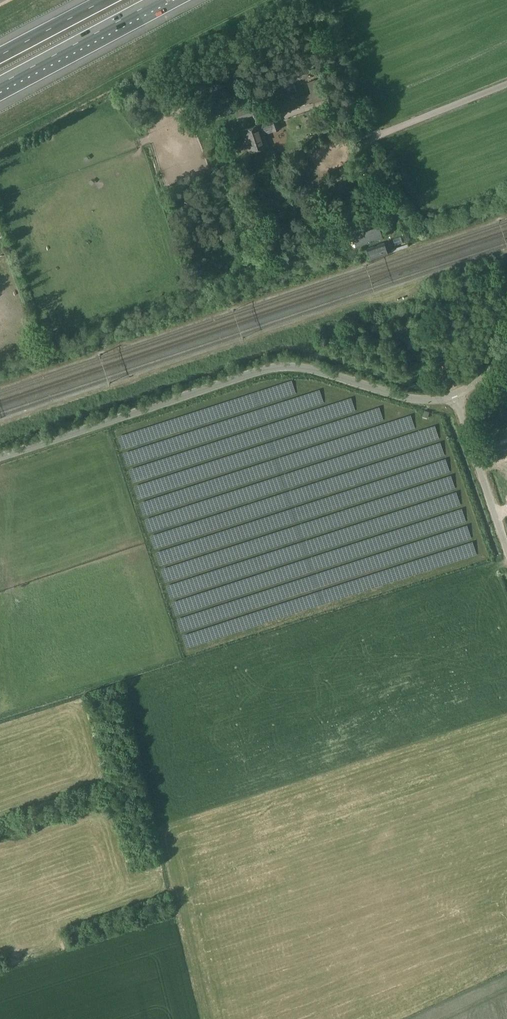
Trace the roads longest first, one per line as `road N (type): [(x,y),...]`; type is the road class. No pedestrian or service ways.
road 1 (unclassified): [(0,456),(271,368),(311,368),(410,399),(455,395)]
road 2 (motorway): [(0,85),(160,0)]
road 3 (unclassified): [(506,548),(455,395)]

